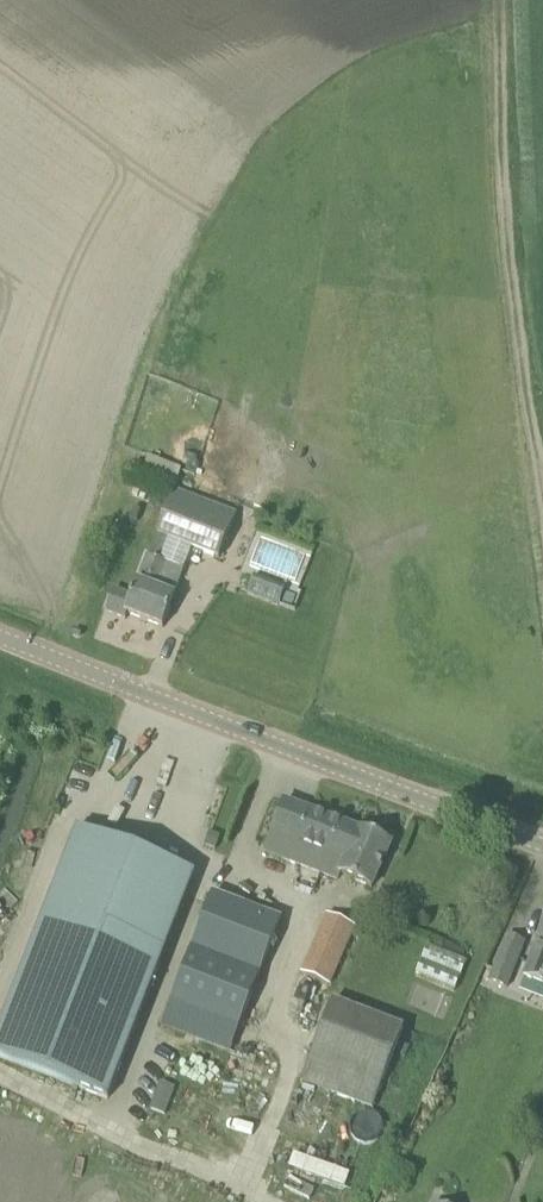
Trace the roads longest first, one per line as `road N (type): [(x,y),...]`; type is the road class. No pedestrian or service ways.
road 1 (tertiary): [(542,841),(0,642)]
road 2 (track): [(499,0),(542,445)]

